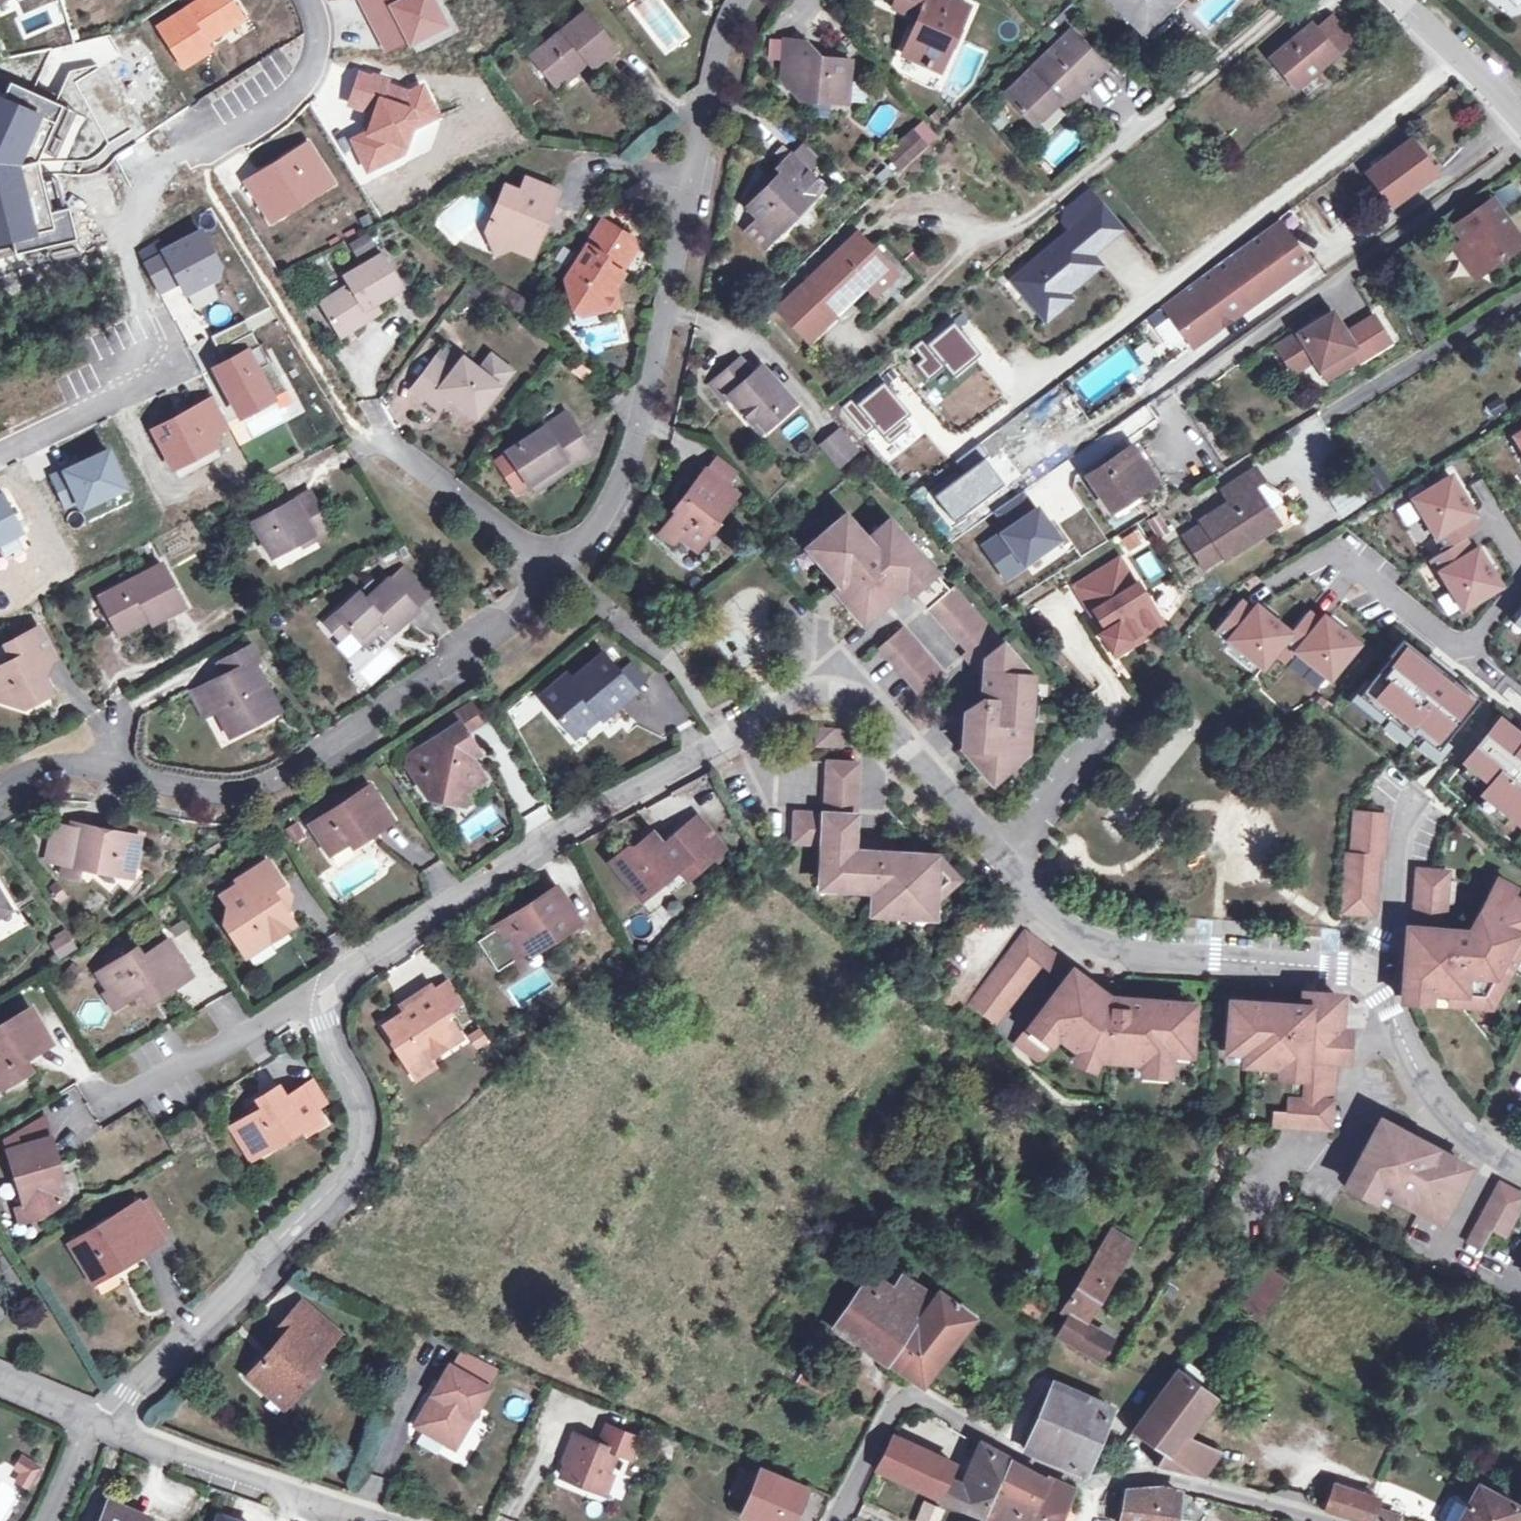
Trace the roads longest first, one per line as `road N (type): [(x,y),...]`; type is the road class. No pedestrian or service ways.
road 1 (residential): [(94,1419),(354,1175),(369,1132),(316,993),(574,824),(803,702),(835,694),(871,717),(1052,917),(1106,945),(1346,972),(1377,996),(1434,1101),(1484,1148),(1520,1168)]
road 2 (residential): [(0,787),(32,769),(83,767),(204,790),(259,786),(531,606),(603,529),(644,413),(741,0)]
road 3 (residential): [(838,1520),(893,1407),(923,1400),(1055,1472),(1091,1482),(1154,1477),(1322,1520)]
road 4 (residential): [(94,1419),(378,1520)]
road 5 (residential): [(311,0),(326,49),(289,103),(144,180)]
road 6 (residential): [(0,451),(180,366)]
road 7 (unclassified): [(1520,116),(1398,0)]

